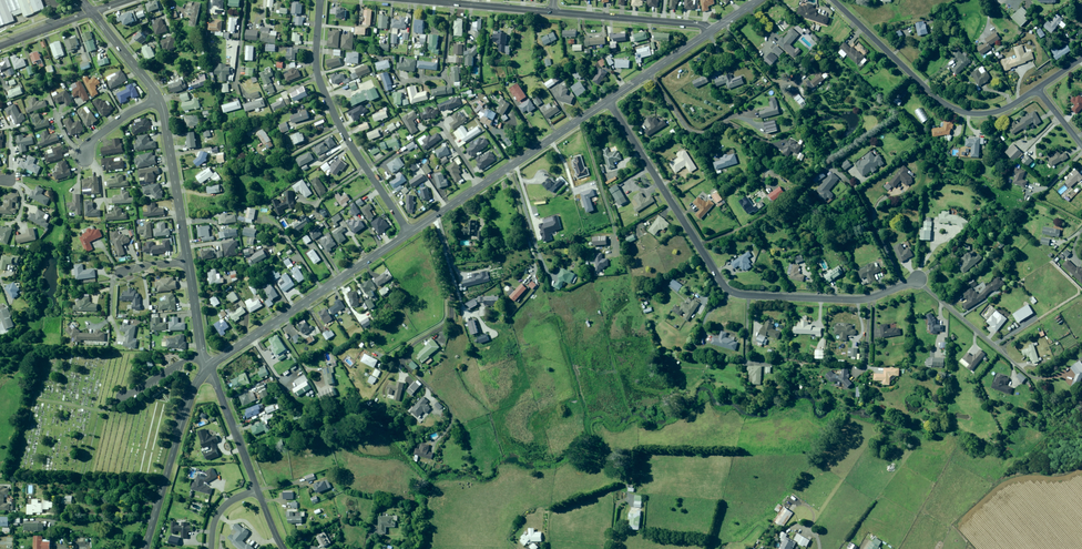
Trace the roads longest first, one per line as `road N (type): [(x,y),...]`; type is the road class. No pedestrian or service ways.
road 1 (residential): [(609,101),(732,294),(856,300),(916,280)]
road 2 (residential): [(410,234),(348,142),(320,83),(319,0)]
road 3 (residential): [(833,0),(960,112),(995,112),(1037,89)]
road 4 (unclassified): [(208,369),(410,234)]
road 5 (unclassified): [(145,548),(190,396),(208,369)]
road 6 (residential): [(159,100),(188,262)]
road 7 (residential): [(710,33),(695,24),(552,12)]
road 8 (unclassified): [(482,186),(609,101)]
road 9 (residential): [(552,12),(417,0)]
road 10 (unclassified): [(257,489),(208,369)]
road 11 (unclassified): [(609,101),(710,33)]

